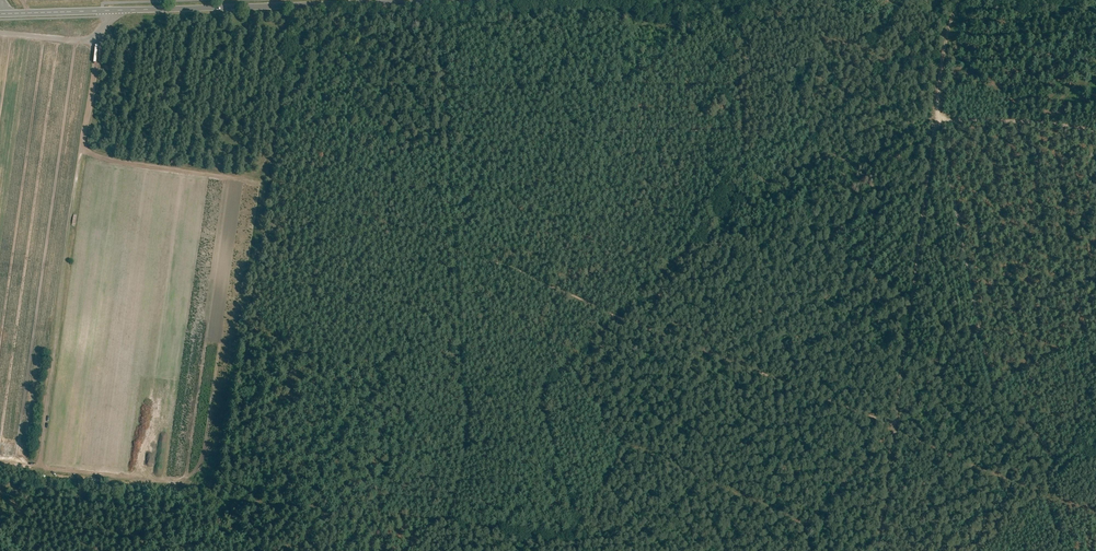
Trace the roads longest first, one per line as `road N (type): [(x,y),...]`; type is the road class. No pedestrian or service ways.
road 1 (track): [(621,310),(541,386),(567,523),(508,530),(448,523),(469,406),(444,2)]
road 2 (track): [(960,0),(947,28),(932,118),(878,550)]
road 3 (track): [(621,310),(1052,492),(1068,550)]
road 4 (track): [(450,136),(746,131),(751,149),(732,187),(621,310)]
road 5 (track): [(98,36),(28,550)]
road 6 (tertiary): [(0,13),(515,0)]
road 7 (track): [(938,115),(997,403),(1046,446),(1052,492)]
road 8 (track): [(82,148),(97,159),(253,178),(272,152),(286,6)]
road 9 (track): [(276,118),(384,146),(451,146)]
road 10 (track): [(933,113),(1095,133)]

